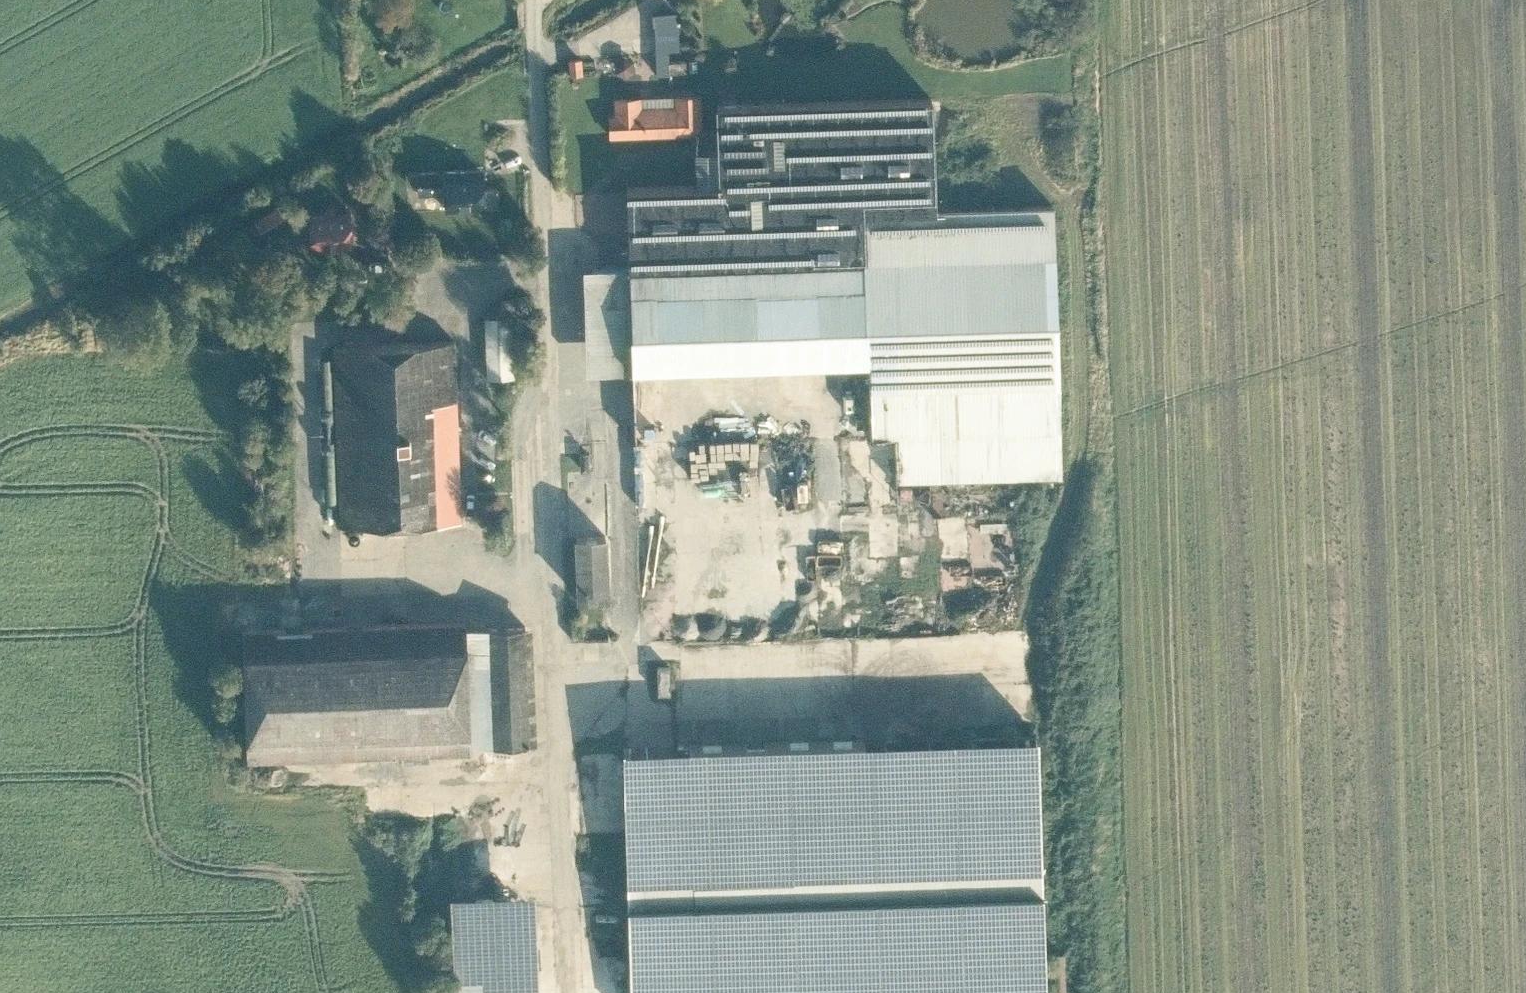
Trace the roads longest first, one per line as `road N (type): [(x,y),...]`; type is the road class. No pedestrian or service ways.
road 1 (track): [(1046,188),(1062,203),(1072,237),(1088,427),(1050,560),(1035,581),(1011,591),(904,605),(851,593)]
road 2 (unclassified): [(536,0),(552,585)]
road 3 (unclassified): [(564,992),(552,585)]

